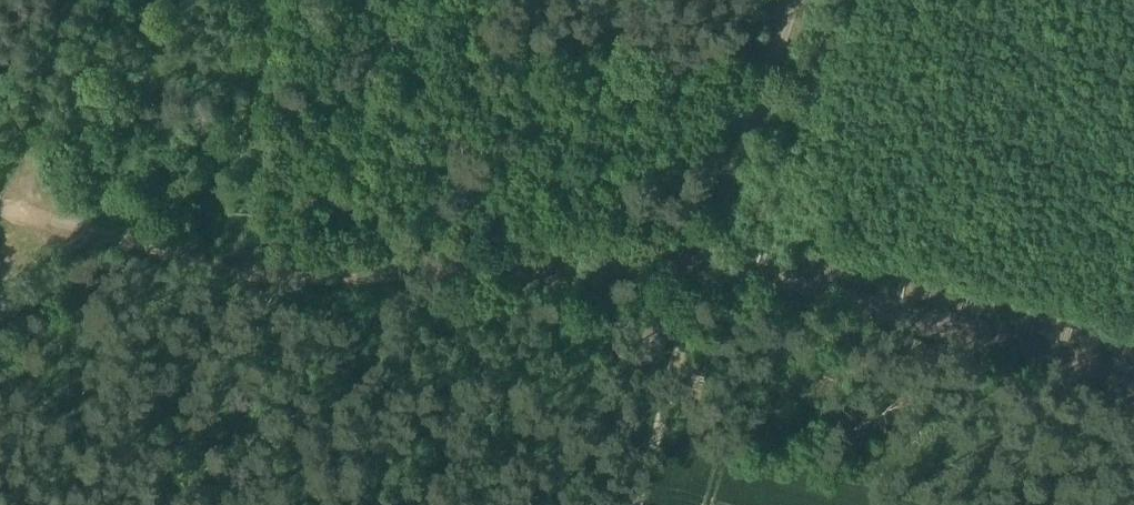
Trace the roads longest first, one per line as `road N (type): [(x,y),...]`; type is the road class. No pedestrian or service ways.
road 1 (track): [(1133,383),(706,261),(611,254),(435,264),(325,281),(224,269),(0,200)]
road 2 (track): [(779,0),(638,504)]
road 3 (track): [(10,203),(64,0)]

